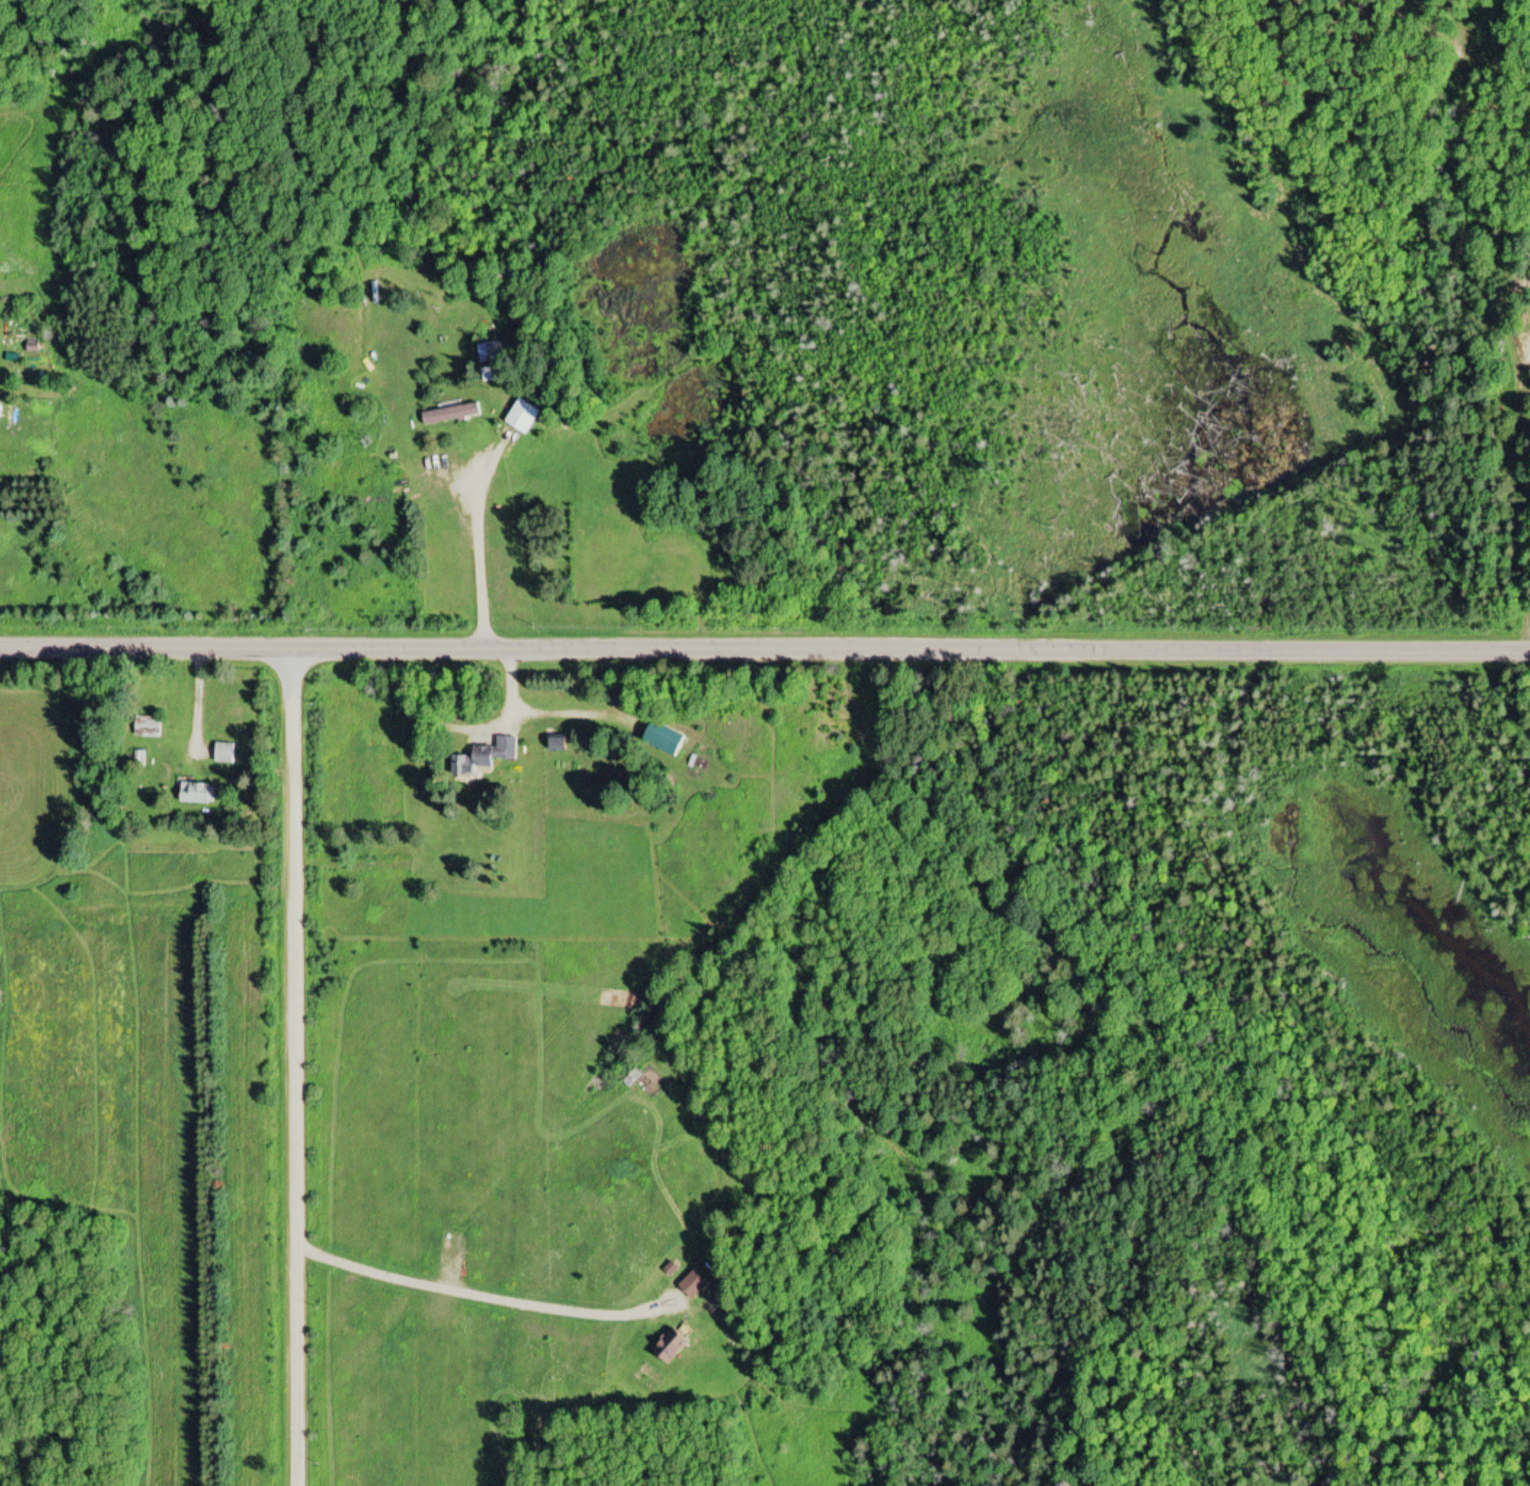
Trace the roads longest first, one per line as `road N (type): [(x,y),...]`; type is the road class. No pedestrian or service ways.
road 1 (residential): [(1529,656),(0,647)]
road 2 (residential): [(299,1485),(292,647)]

